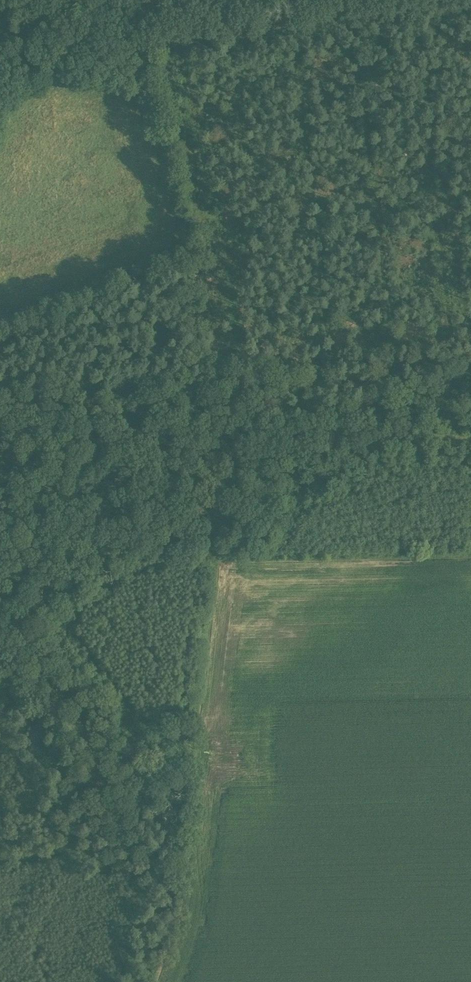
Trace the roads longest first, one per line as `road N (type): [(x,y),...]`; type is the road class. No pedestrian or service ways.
road 1 (track): [(0,426),(470,433)]

